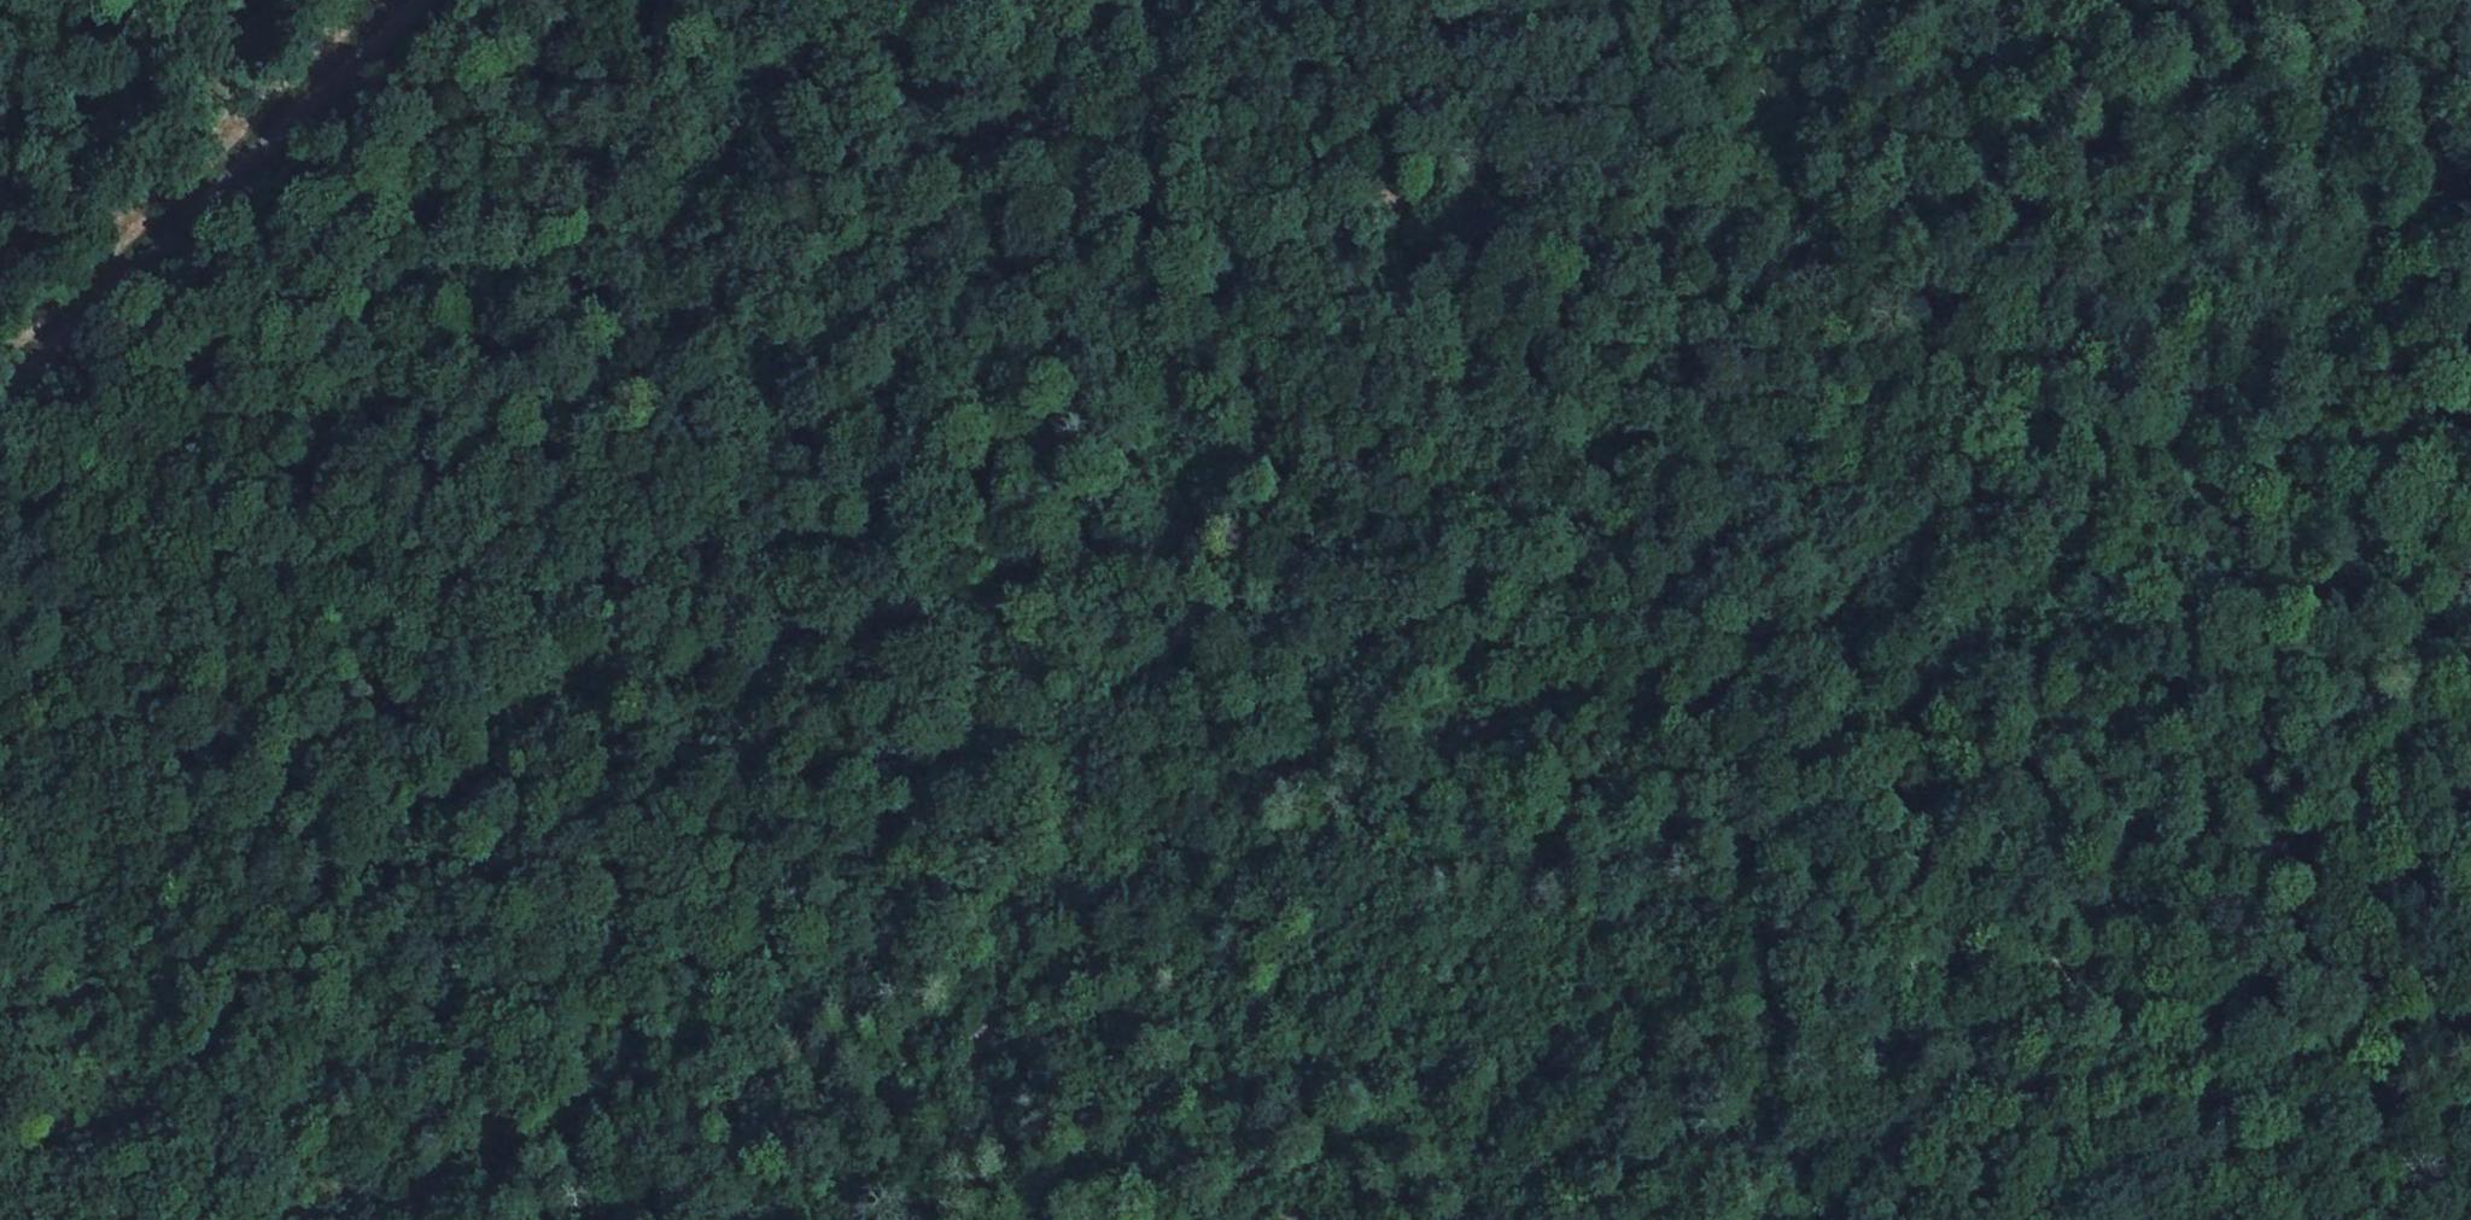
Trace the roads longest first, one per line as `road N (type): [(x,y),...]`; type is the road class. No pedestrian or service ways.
road 1 (track): [(0,413),(437,0)]

